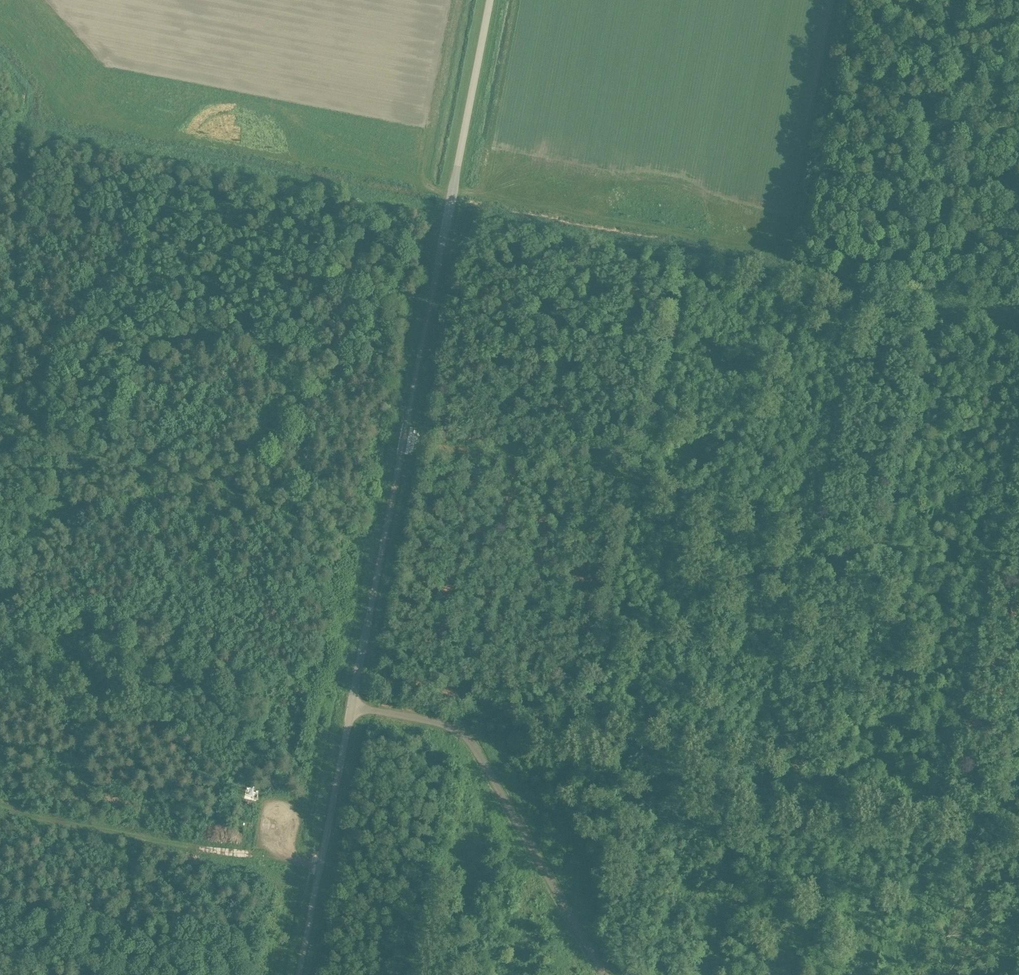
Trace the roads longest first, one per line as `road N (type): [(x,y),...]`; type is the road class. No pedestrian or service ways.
road 1 (unclassified): [(298,974),(490,0)]
road 2 (track): [(403,441),(665,479),(1018,580)]
road 3 (track): [(1018,323),(673,255)]

